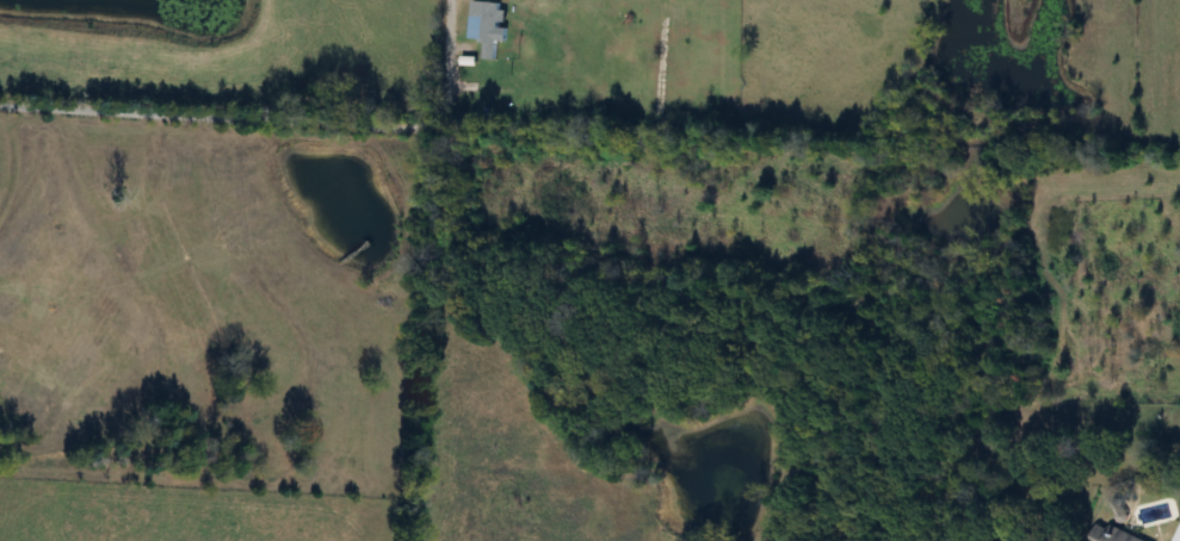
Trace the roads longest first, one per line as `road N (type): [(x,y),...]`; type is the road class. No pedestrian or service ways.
road 1 (residential): [(0,110),(445,131),(452,0)]

